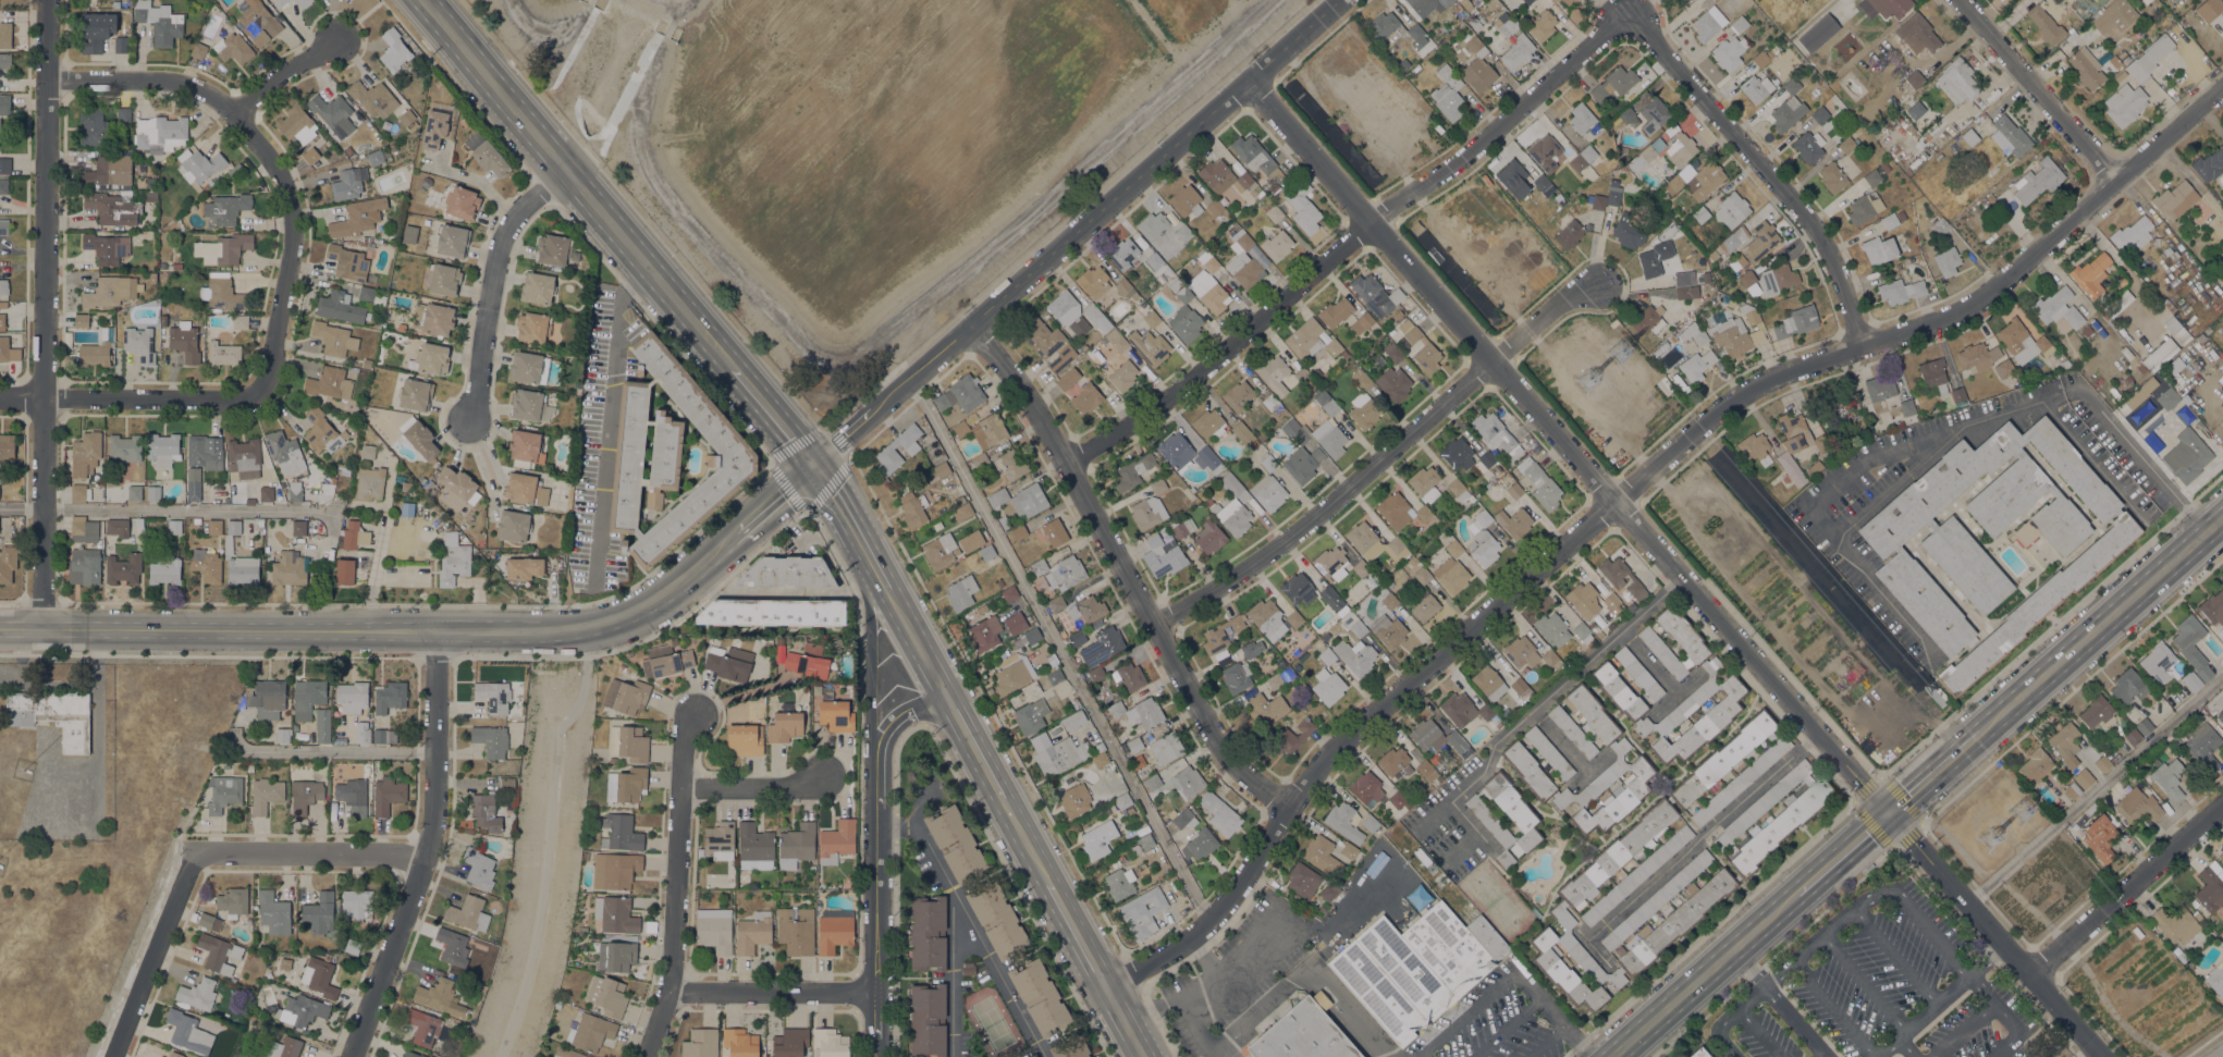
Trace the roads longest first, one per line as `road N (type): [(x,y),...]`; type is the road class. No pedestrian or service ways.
road 1 (residential): [(2222,84),(1955,317),(1746,389),(1347,735),(1287,806),(1212,919),(1172,952),(1108,988)]
road 2 (residential): [(2103,1056),(1248,81)]
road 3 (track): [(666,36),(643,99),(639,137),(650,172),(800,347),(828,365),(946,288),(1274,0)]
road 4 (residential): [(1628,15),(1466,153),(1368,221),(1168,397),(1064,462)]
road 5 (secondary): [(46,628),(563,629),(636,607),(737,531)]
road 6 (tertiary): [(811,463),(1340,0)]
road 7 (residential): [(46,628),(48,0)]
road 8 (residential): [(1287,806),(1227,760),(1041,419),(972,325)]
road 9 (residential): [(1602,283),(1567,297),(1274,551),(1155,625)]
road 10 (track): [(498,1056),(532,951),(555,736),(580,703),(586,626)]
road 11 (residential): [(439,631),(434,829),(352,1056)]
road 12 (residential): [(1865,346),(1813,221),(1628,15)]
road 13 (residential): [(647,1056),(671,993),(688,728),(699,716)]
road 14 (primary): [(1979,732),(2222,517)]
road 15 (tertiary): [(879,1056),(880,745)]
road 16 (residential): [(258,392),(294,225),(292,199),(232,112)]
road 17 (residential): [(566,171),(520,208),(496,253),(474,418)]
road 18 (residential): [(258,392),(236,400),(0,398)]
road 19 (residential): [(2222,804),(2030,973)]
road 20 (primary): [(730,366),(566,171)]
road 21 (primary): [(1611,1056),(1796,894)]
road 22 (residential): [(2115,177),(1960,0)]
road 23 (residential): [(428,851),(196,853)]
road 24 (primary): [(566,171),(422,0)]
road 25 (residential): [(113,1056),(196,853)]
road 26 (residential): [(671,993),(879,993)]
road 27 (residential): [(232,112),(173,78),(47,81)]
road 28 (residential): [(685,788),(807,788),(824,774)]
road 29 (residential): [(232,112),(339,42)]
road 30 (primary): [(811,463),(730,366)]
road 31 (primary): [(1796,894),(1888,811)]
road 32 (primary): [(1888,811),(1979,732)]

